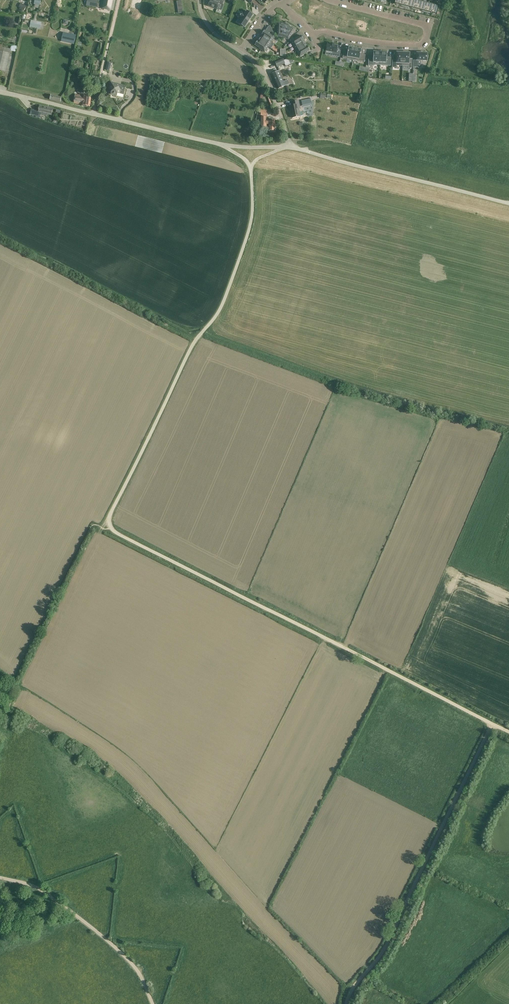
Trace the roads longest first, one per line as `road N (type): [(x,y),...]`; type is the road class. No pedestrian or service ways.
road 1 (unclassified): [(493,724),(111,528),(189,353),(224,301),(250,228),(251,167)]
road 2 (unclassified): [(493,724),(385,949),(346,1003)]
road 3 (unclassified): [(508,205),(288,147)]
road 4 (residential): [(329,0),(423,25),(424,41),(311,34)]
road 5 (unclassified): [(0,878),(37,887),(113,945),(153,1003)]
road 6 (unclassified): [(221,144),(93,114)]

